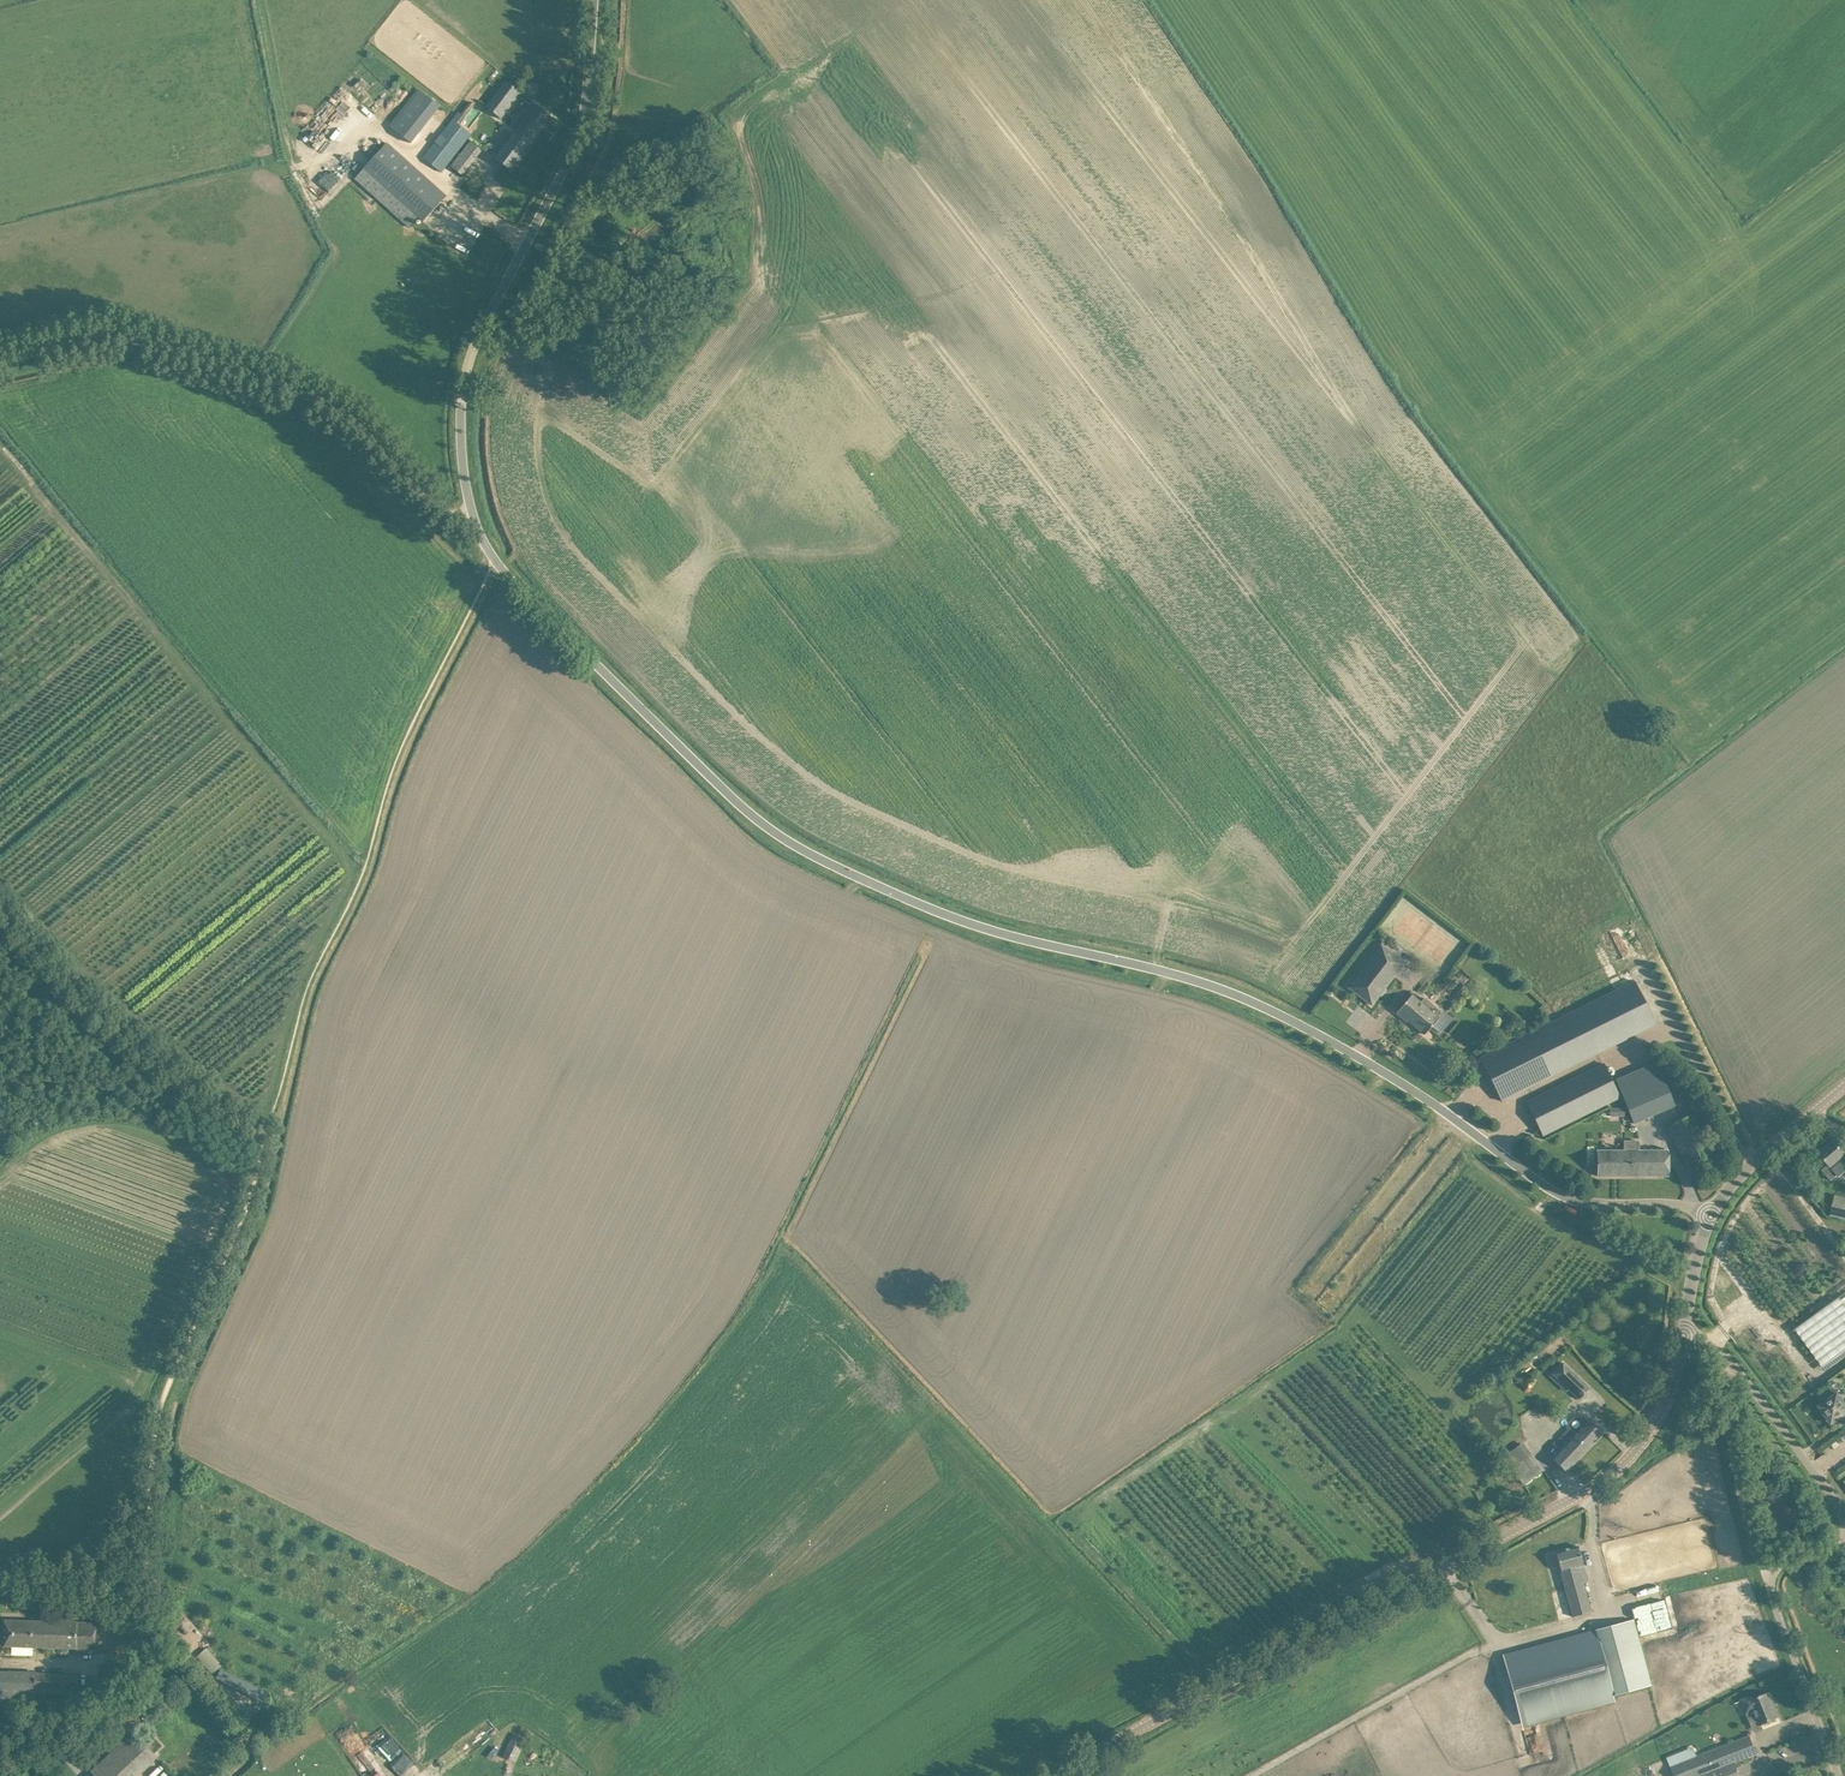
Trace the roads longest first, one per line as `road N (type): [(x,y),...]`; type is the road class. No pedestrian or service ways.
road 1 (unclassified): [(1709,1213),(1570,1197),(1410,1088),(1281,1013),(1185,979),(956,921),(808,852),(740,804),(503,570),(469,507),(462,390),(489,315),(582,127),(594,0)]
road 2 (unclassified): [(1053,1775),(1612,1472),(1659,1413),(1683,1336)]
road 3 (track): [(0,362),(134,349),(232,376),(357,438),(493,556)]
road 4 (track): [(0,900),(120,1033),(261,1140)]
road 5 (unclassified): [(1834,1775),(1766,1573),(1844,1537)]
road 6 (unclassified): [(1844,1523),(1724,1357),(1683,1336)]
road 7 (track): [(1709,1346),(1766,1573)]
road 8 (unclassified): [(1709,1213),(1844,1084)]
road 9 (track): [(0,1572),(145,1601)]
road 10 (unclassified): [(1683,1336),(1709,1213)]

